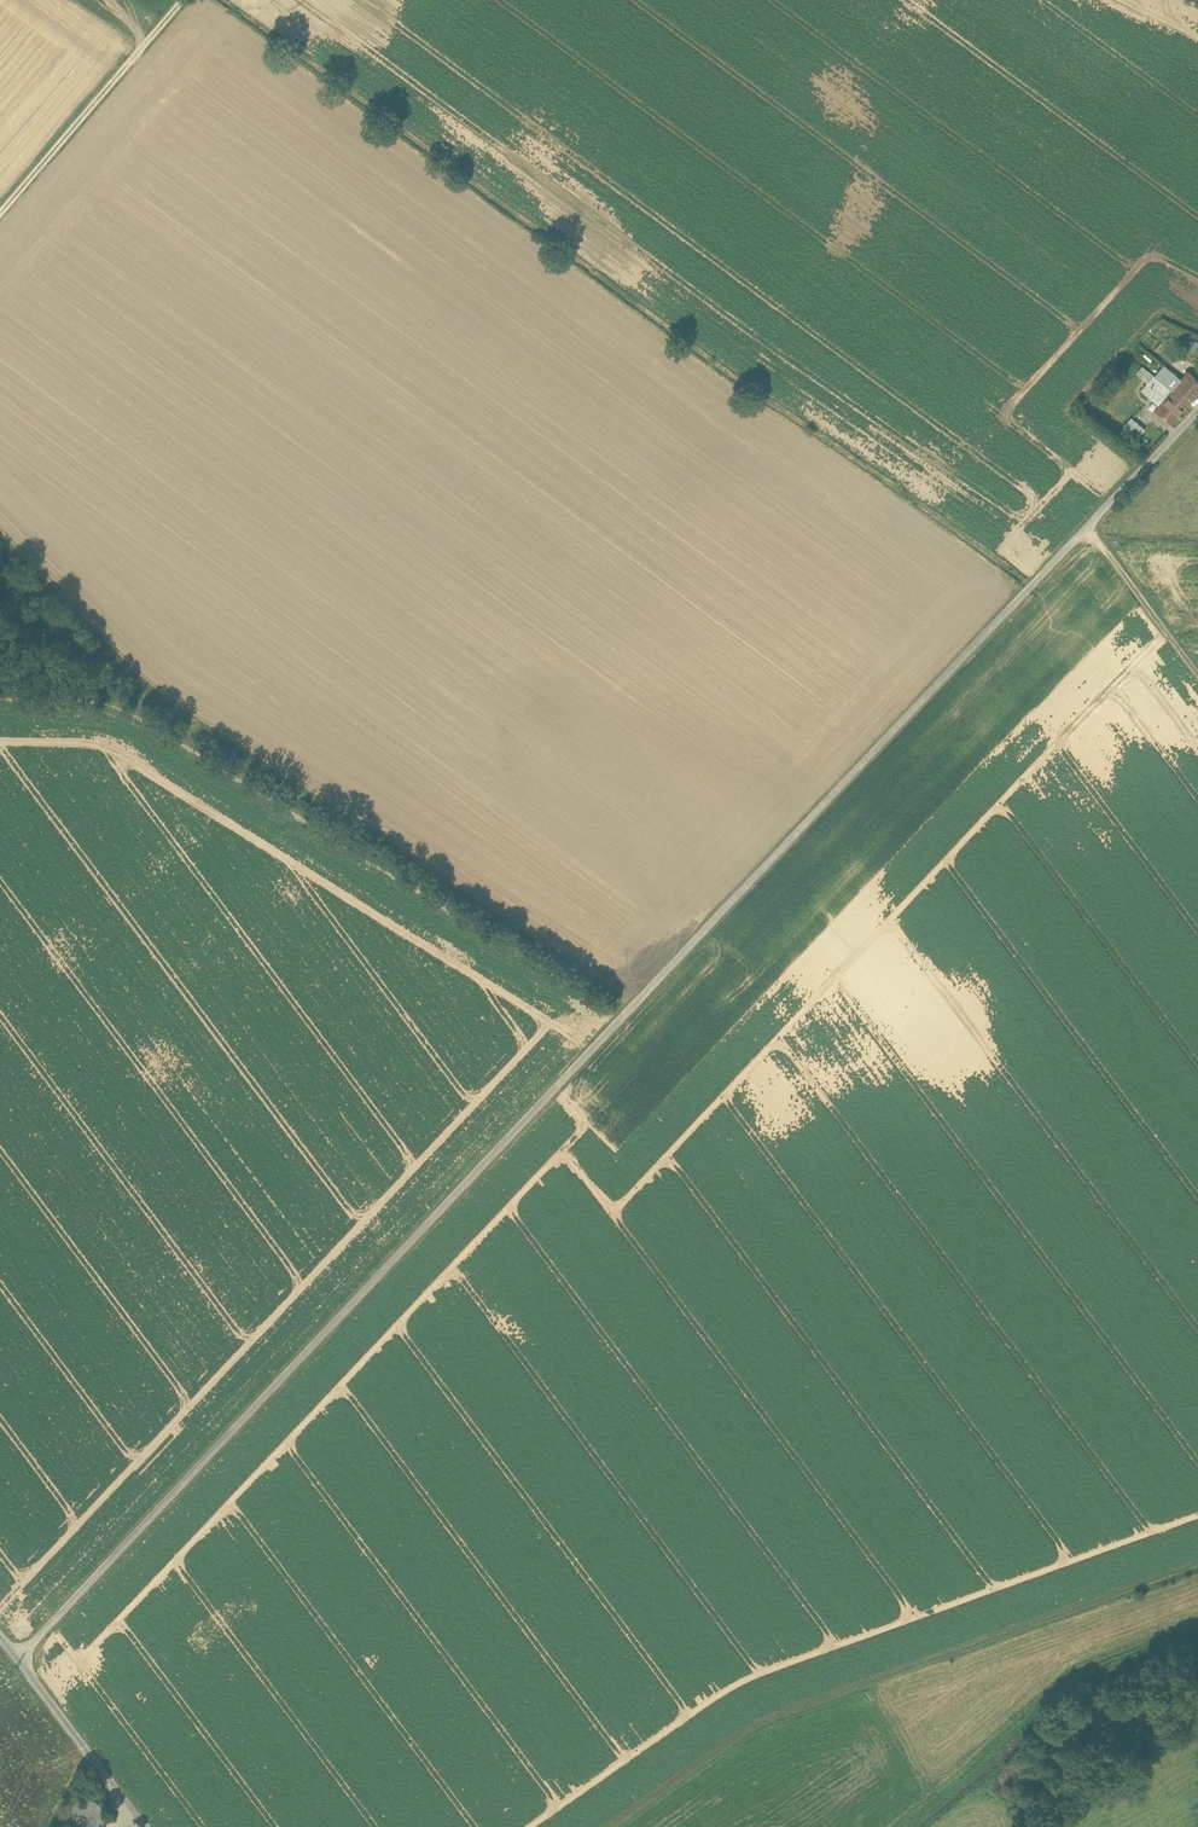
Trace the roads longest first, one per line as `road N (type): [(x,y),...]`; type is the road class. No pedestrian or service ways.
road 1 (track): [(1197,412),(19,1658)]
road 2 (track): [(1197,1565),(765,1719),(610,1826)]
road 3 (track): [(185,0),(0,215)]
road 4 (unclassified): [(0,1633),(145,1826)]
road 5 (track): [(1197,674),(1088,527)]

